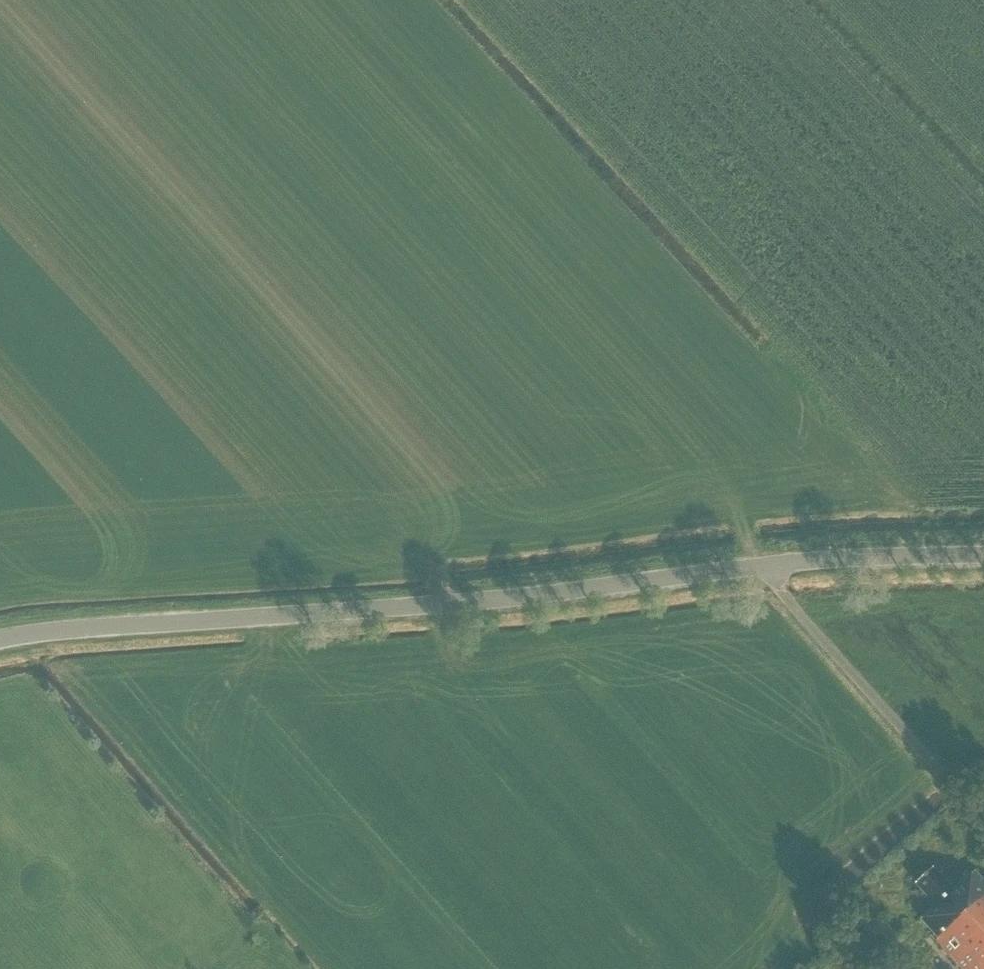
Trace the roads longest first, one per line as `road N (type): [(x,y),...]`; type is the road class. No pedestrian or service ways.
road 1 (tertiary): [(0,639),(412,606),(833,558),(983,553)]

